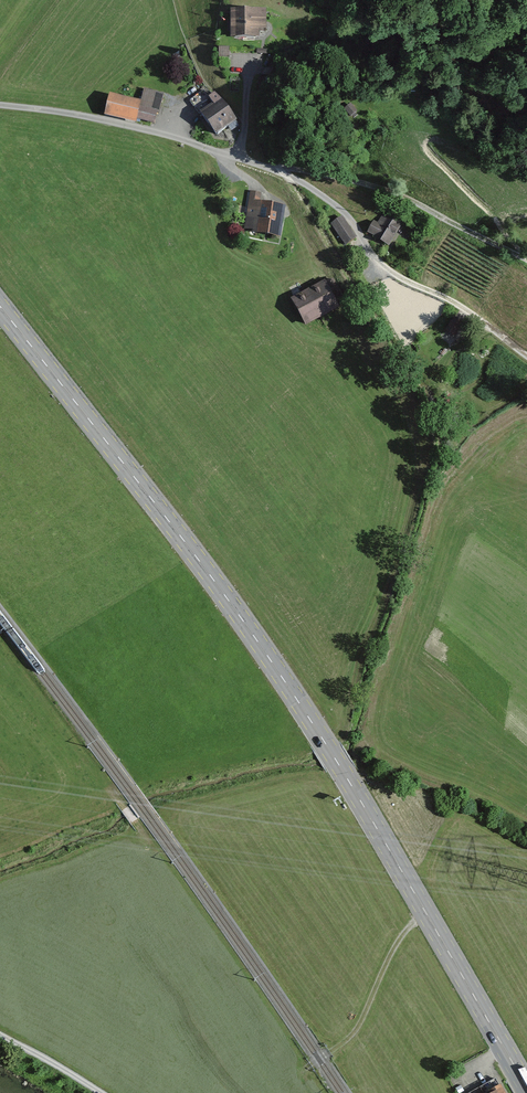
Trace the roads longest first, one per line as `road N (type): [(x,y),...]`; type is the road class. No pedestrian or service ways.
road 1 (secondary): [(0,308),(274,666),(526,1090)]
road 2 (unclassified): [(0,105),(130,125),(269,168),(348,215),(379,262),(401,277),(455,301),(526,355)]
road 3 (track): [(526,265),(363,183),(269,168)]

